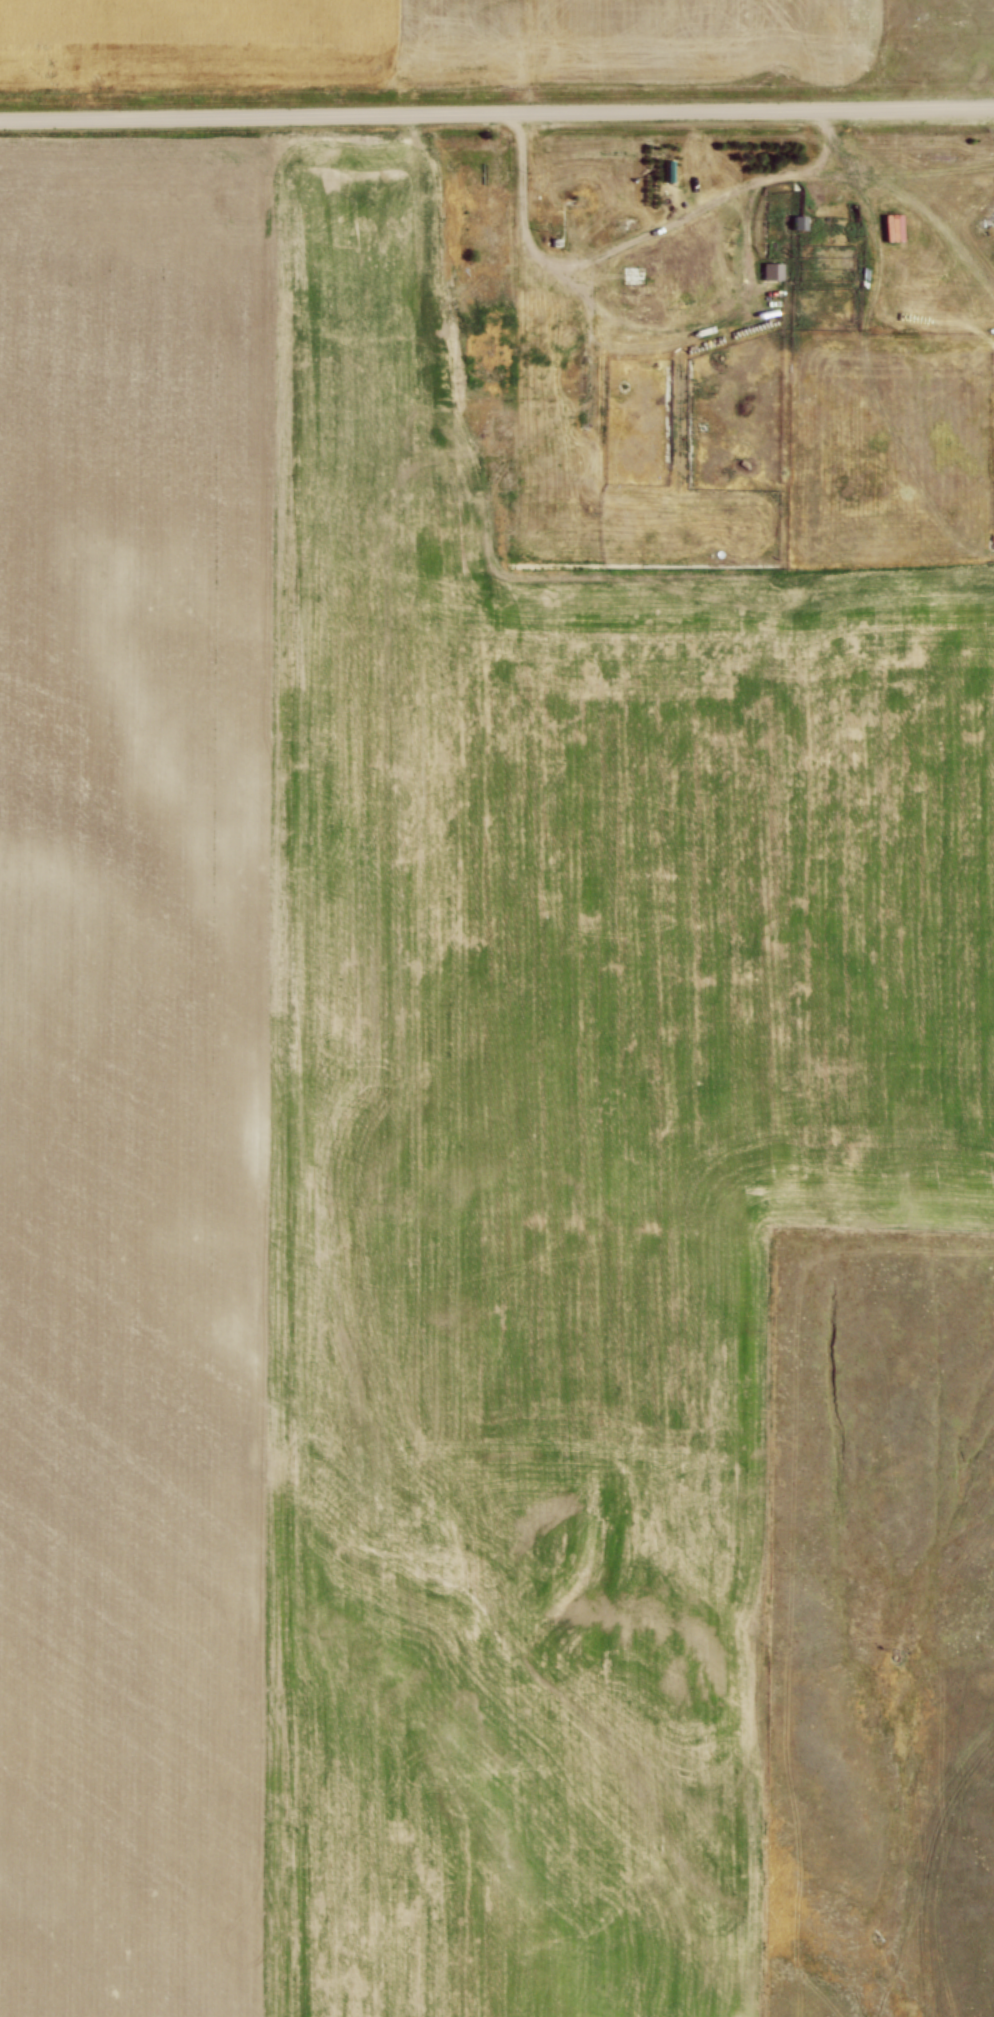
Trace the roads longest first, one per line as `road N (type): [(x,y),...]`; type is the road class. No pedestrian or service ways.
road 1 (residential): [(0,119),(993,108)]

